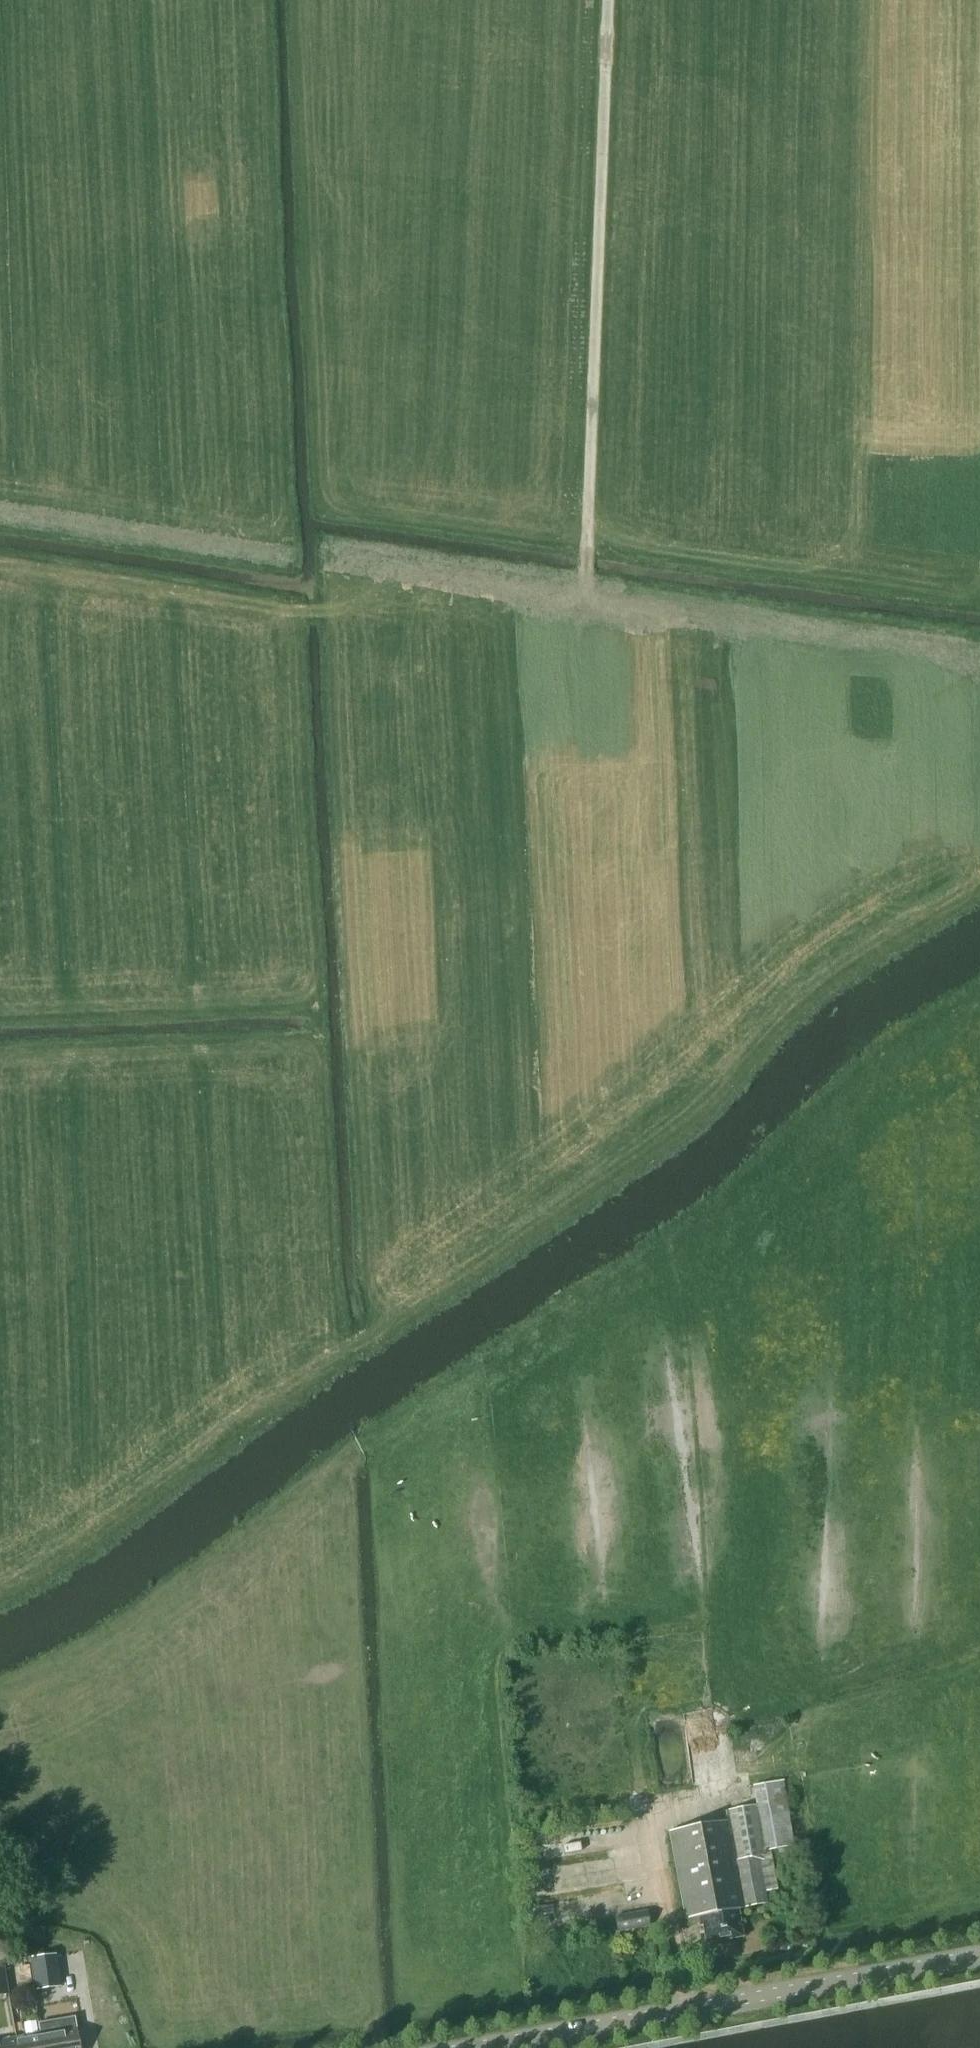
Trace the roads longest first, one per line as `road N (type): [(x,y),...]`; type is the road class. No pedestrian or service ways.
road 1 (tertiary): [(448,2047),(979,1955)]

